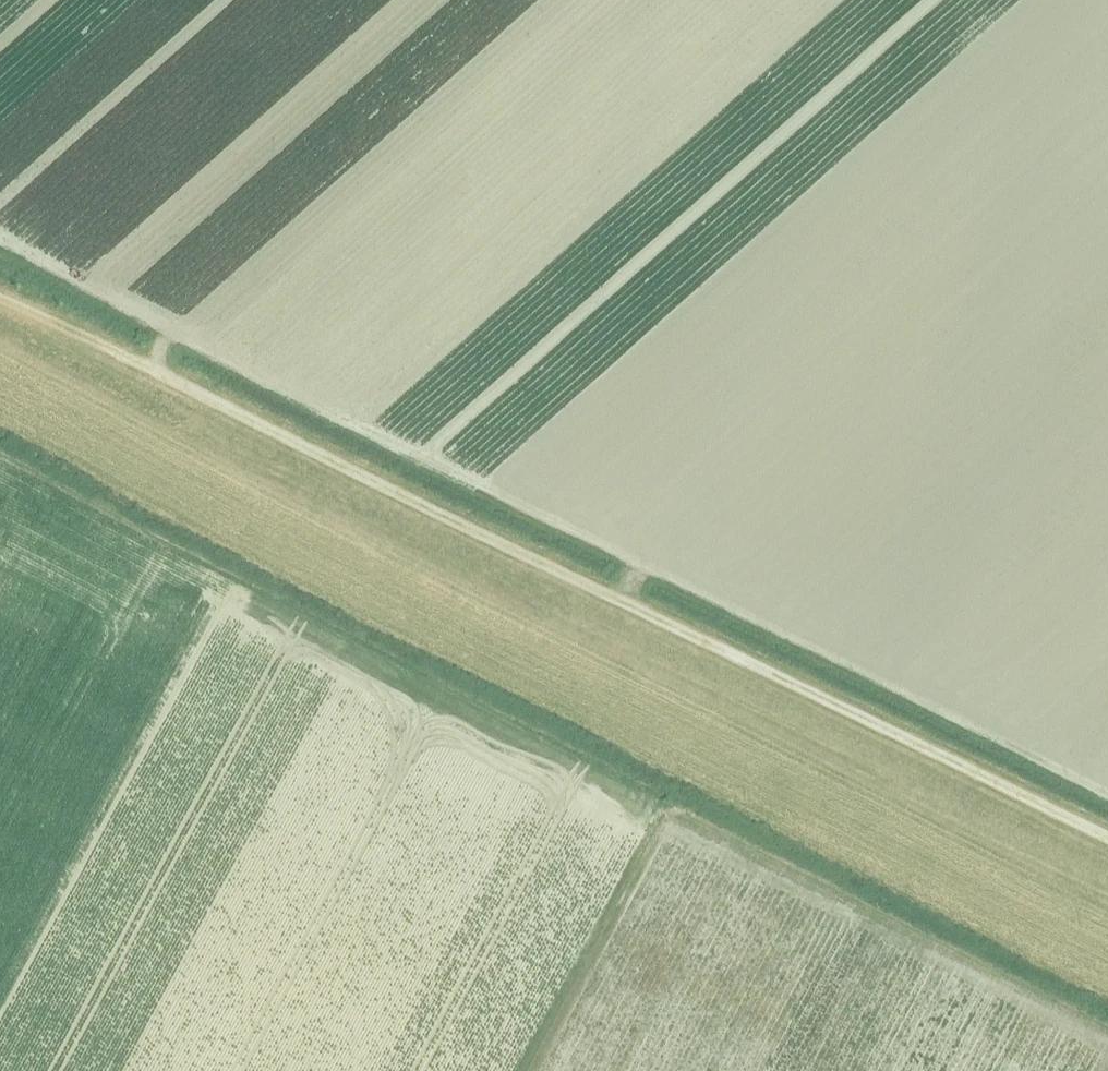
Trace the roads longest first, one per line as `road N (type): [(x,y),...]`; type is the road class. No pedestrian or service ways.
road 1 (track): [(159,345),(156,359),(164,372),(1107,838)]

